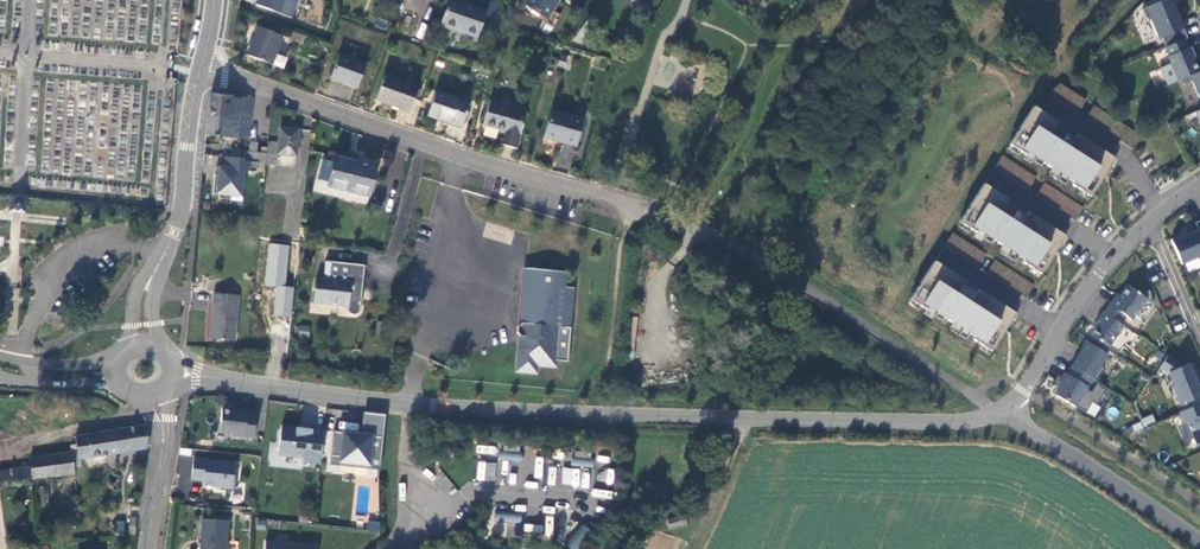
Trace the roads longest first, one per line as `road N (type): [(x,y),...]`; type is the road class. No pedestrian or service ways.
road 1 (unclassified): [(201,69),(728,245),(998,413)]
road 2 (unclassified): [(197,376),(532,411),(954,423),(998,413)]
road 3 (residential): [(998,413),(1099,272),(1150,220)]
road 4 (unclassified): [(998,413),(1199,542)]
road 5 (tertiary): [(152,277),(182,208),(201,69)]
road 6 (residential): [(1199,335),(1150,220)]

